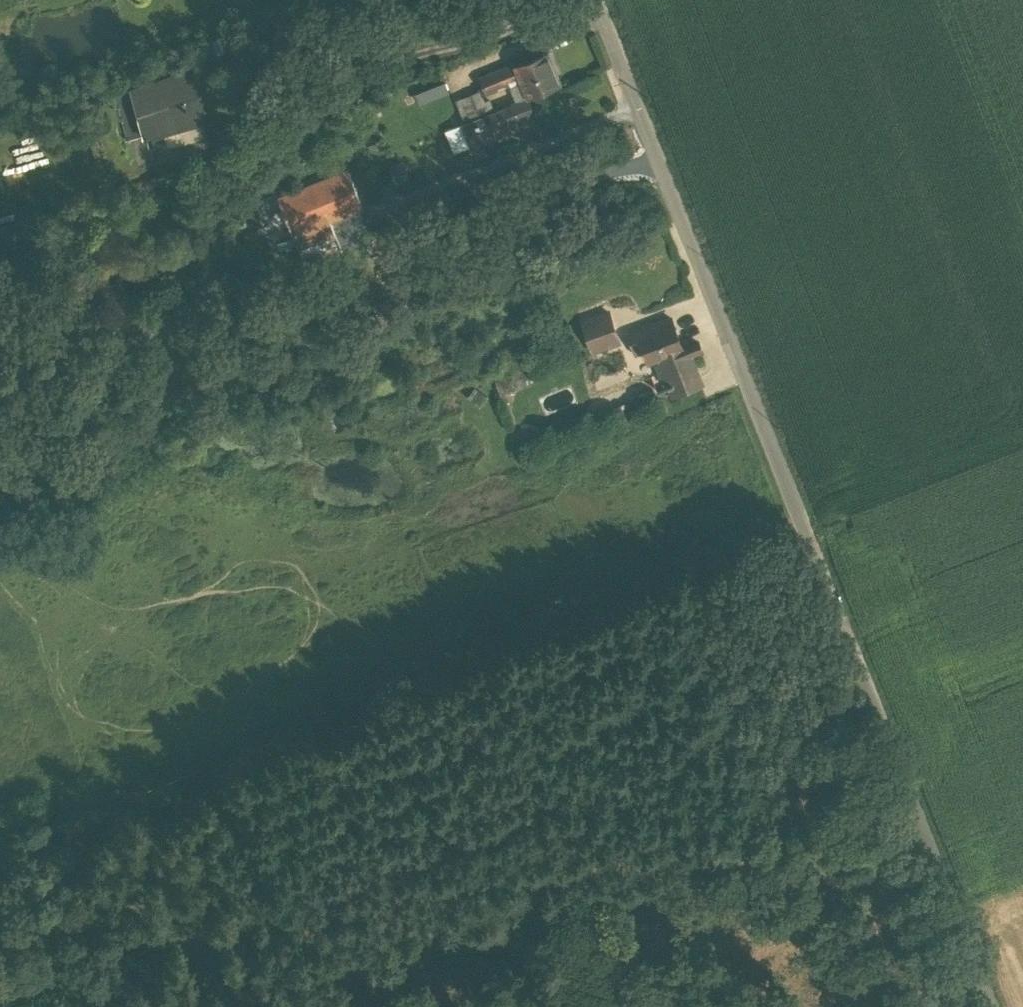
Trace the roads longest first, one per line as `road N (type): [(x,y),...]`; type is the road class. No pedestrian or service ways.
road 1 (unclassified): [(1005,1006),(610,0)]

